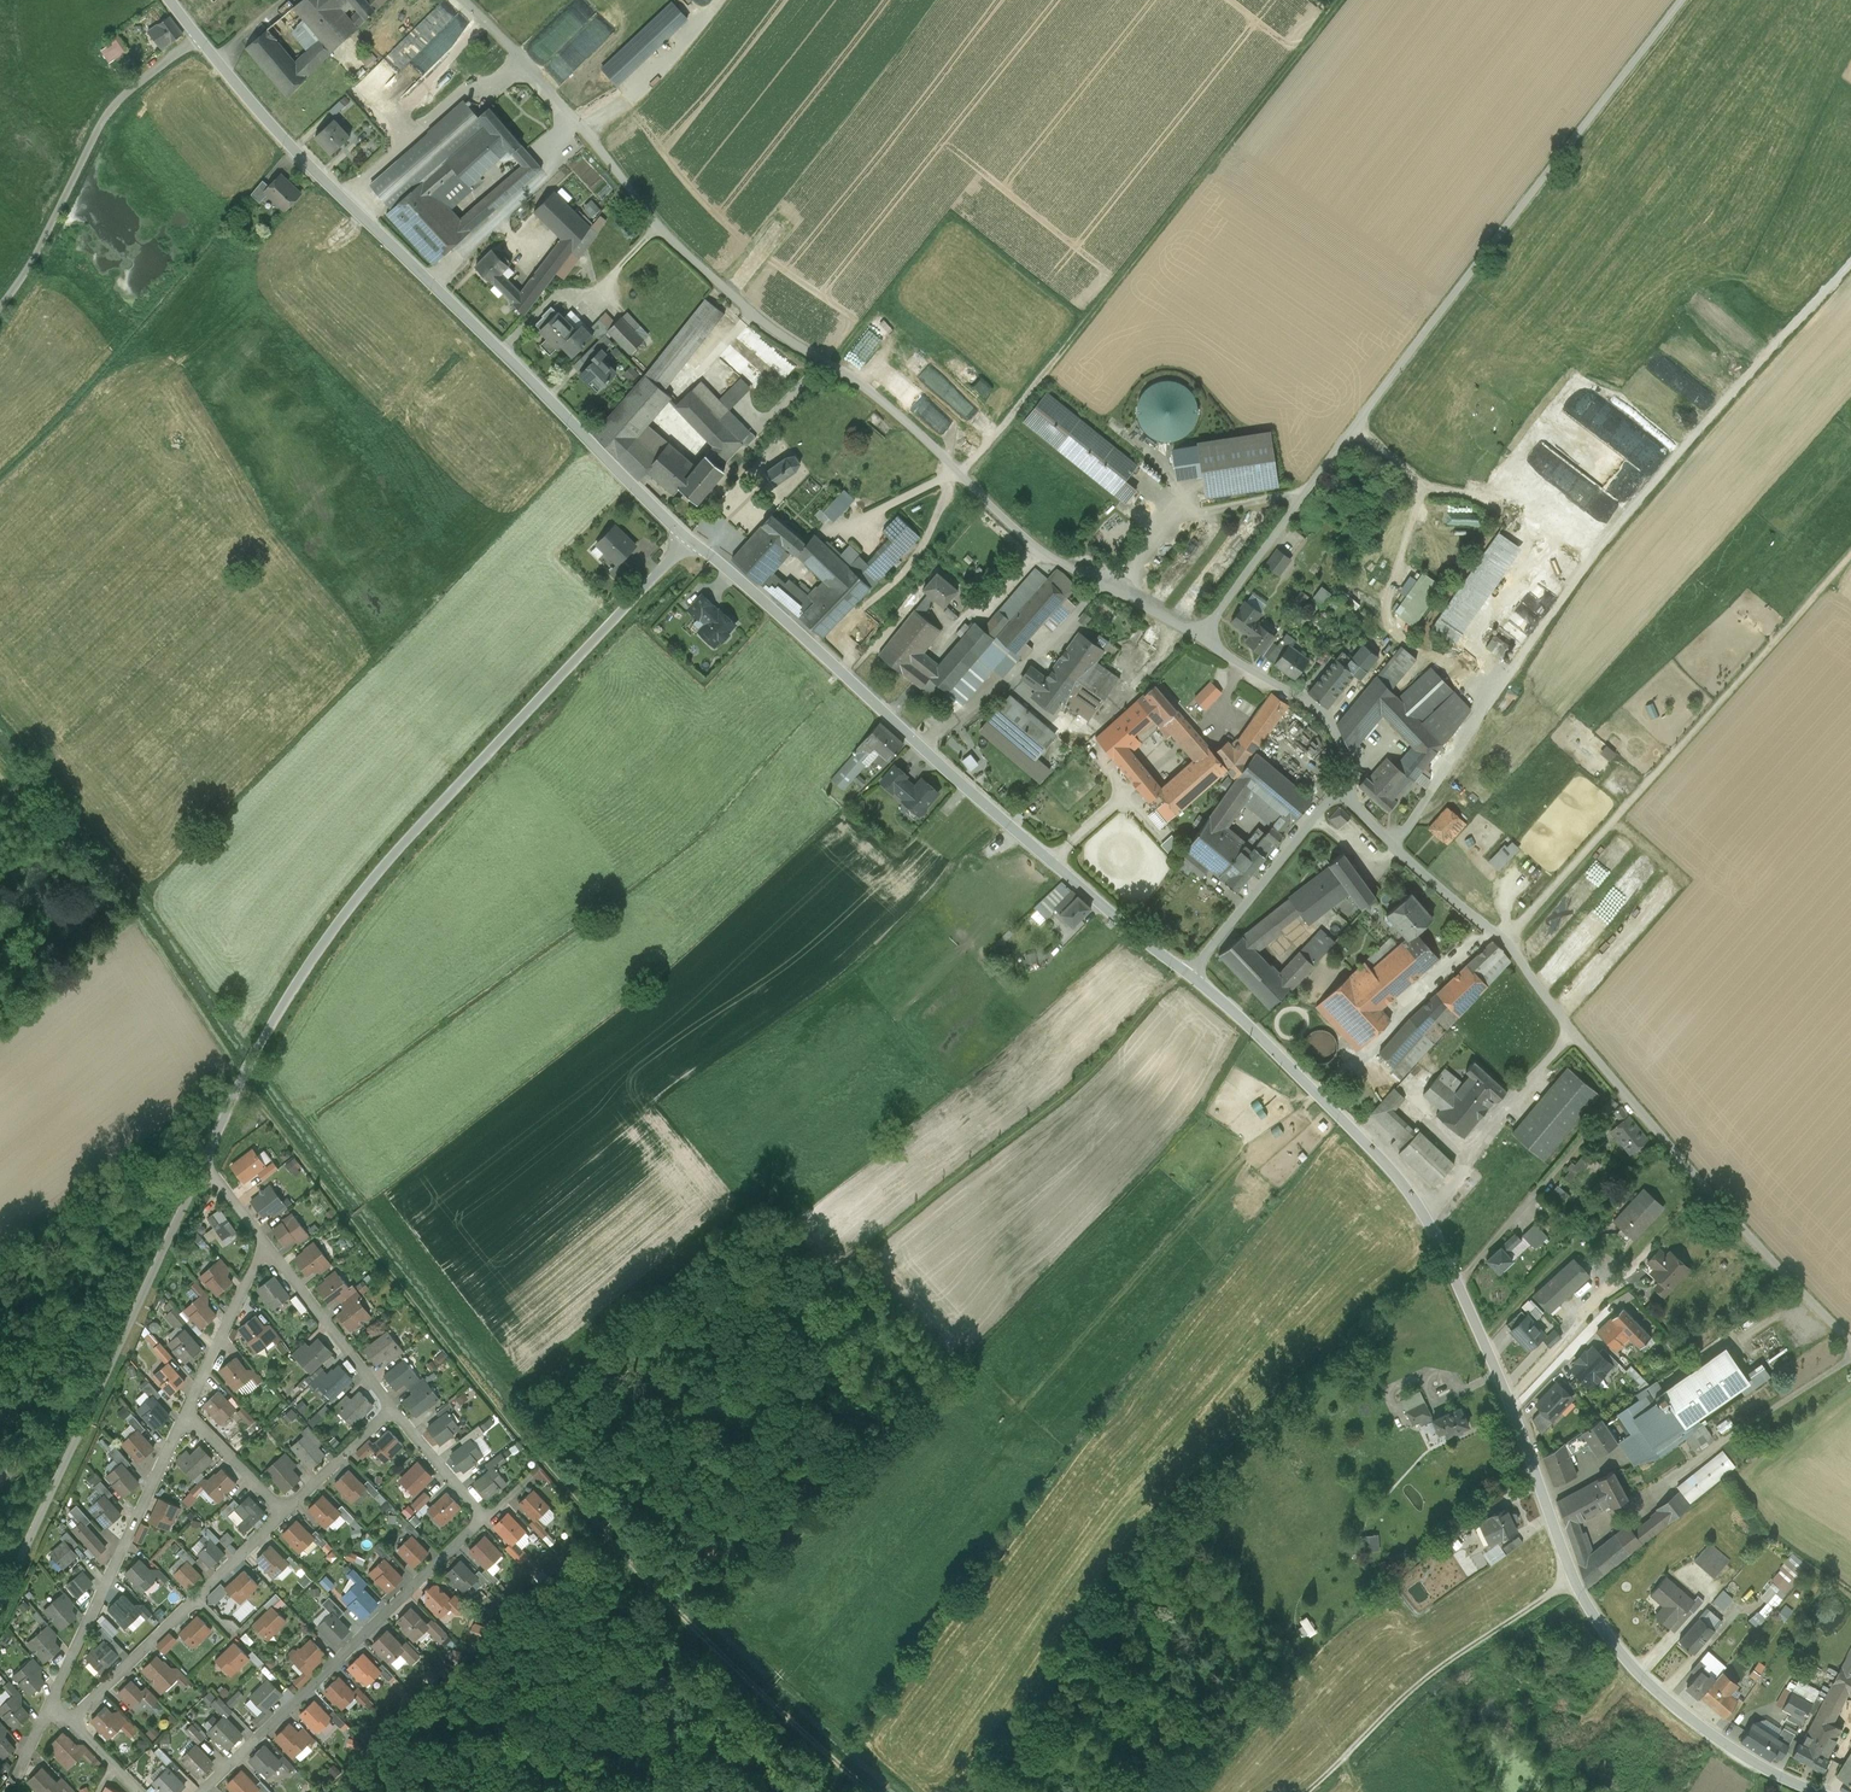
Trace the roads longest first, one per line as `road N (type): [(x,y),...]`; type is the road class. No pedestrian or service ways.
road 1 (residential): [(169,0),(292,149),(670,523),(1049,860),(1190,972),(1398,1178),(1509,1398),(1589,1609),(1678,1709),(1755,1763),(1817,1791)]
road 2 (track): [(690,540),(399,848),(297,982),(244,1075),(0,1598)]
road 3 (unclassified): [(1201,640),(1047,555),(907,421),(764,323),(684,252),(464,0)]
road 4 (track): [(872,1791),(631,1566),(497,1411),(242,1080)]
road 5 (track): [(1185,968),(1061,1093),(845,1268),(760,1399),(602,1531)]
road 6 (unclassified): [(1201,640),(1408,352),(1682,0)]
road 7 (track): [(1850,1340),(1622,1095),(1505,946),(1356,809),(1349,781)]
road 8 (track): [(1395,848),(1566,592),(1850,263)]
road 9 (track): [(964,475),(1341,0)]
road 10 (residential): [(393,1409),(483,1517),(202,1791)]
road 11 (track): [(1505,946),(1850,554)]
road 12 (track): [(1307,1791),(1427,1677),(1573,1577)]
road 13 (track): [(0,309),(107,114),(196,35)]
road 14 (residential): [(46,1711),(185,1412)]
road 15 (residential): [(73,1721),(283,1512)]
road 16 (track): [(1190,972),(1349,781)]
road 17 (unclassified): [(1349,781),(1336,736),(1319,713),(1201,640)]
road 18 (residential): [(264,1242),(393,1409)]
road 19 (track): [(721,0),(649,85),(584,130)]
road 20 (residential): [(185,1412),(264,1242)]
road 21 (residential): [(283,1512),(393,1409)]
road 22 (residential): [(185,1412),(283,1512)]

